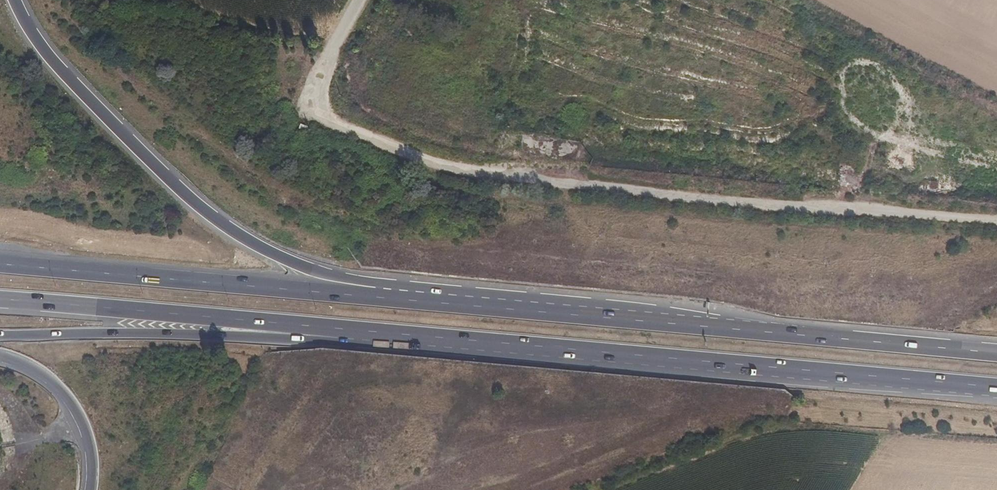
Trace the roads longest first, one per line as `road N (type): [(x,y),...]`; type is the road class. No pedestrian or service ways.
road 1 (track): [(996,222),(733,205),(433,169),(311,122),(309,95),(359,0)]
road 2 (trunk): [(333,330),(996,387)]
road 3 (trunk): [(996,352),(385,297)]
road 4 (trunk): [(385,297),(288,263),(219,223),(92,102),(14,0)]
road 5 (trunk): [(385,297),(0,264)]
road 6 (trunk): [(0,300),(333,330)]
road 7 (trunk): [(0,335),(272,339),(333,330)]
road 8 (trunk): [(0,355),(44,374),(66,396),(90,449),(90,489)]

